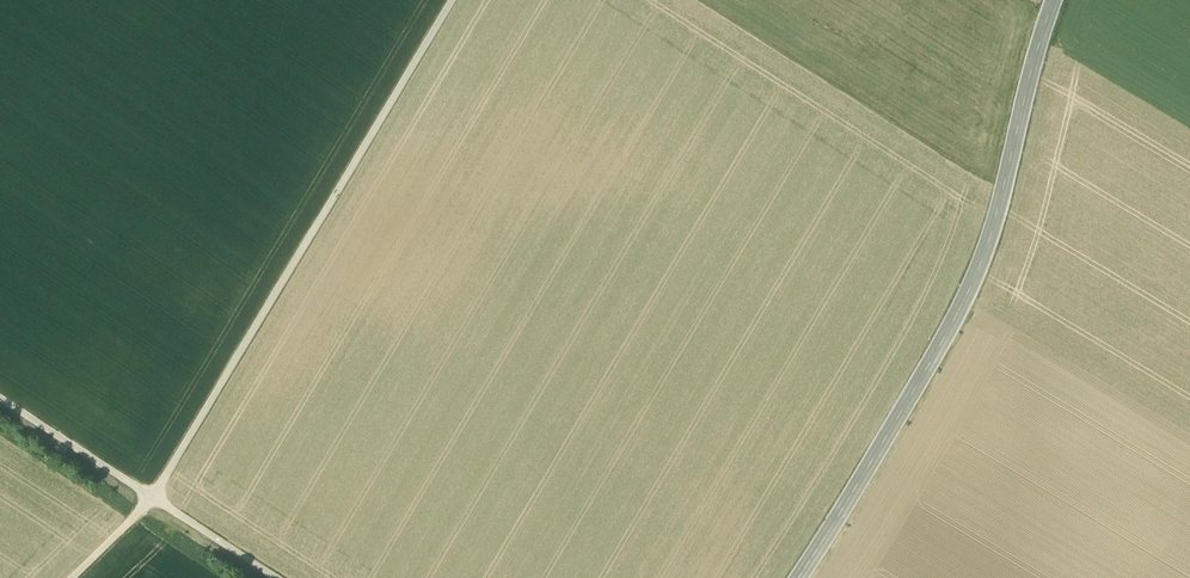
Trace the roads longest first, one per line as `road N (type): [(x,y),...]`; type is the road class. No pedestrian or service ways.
road 1 (secondary): [(792,577),(925,373),(977,270),(1055,0)]
road 2 (track): [(462,0),(153,500)]
road 3 (track): [(153,500),(0,401)]
road 4 (track): [(153,500),(273,577)]

